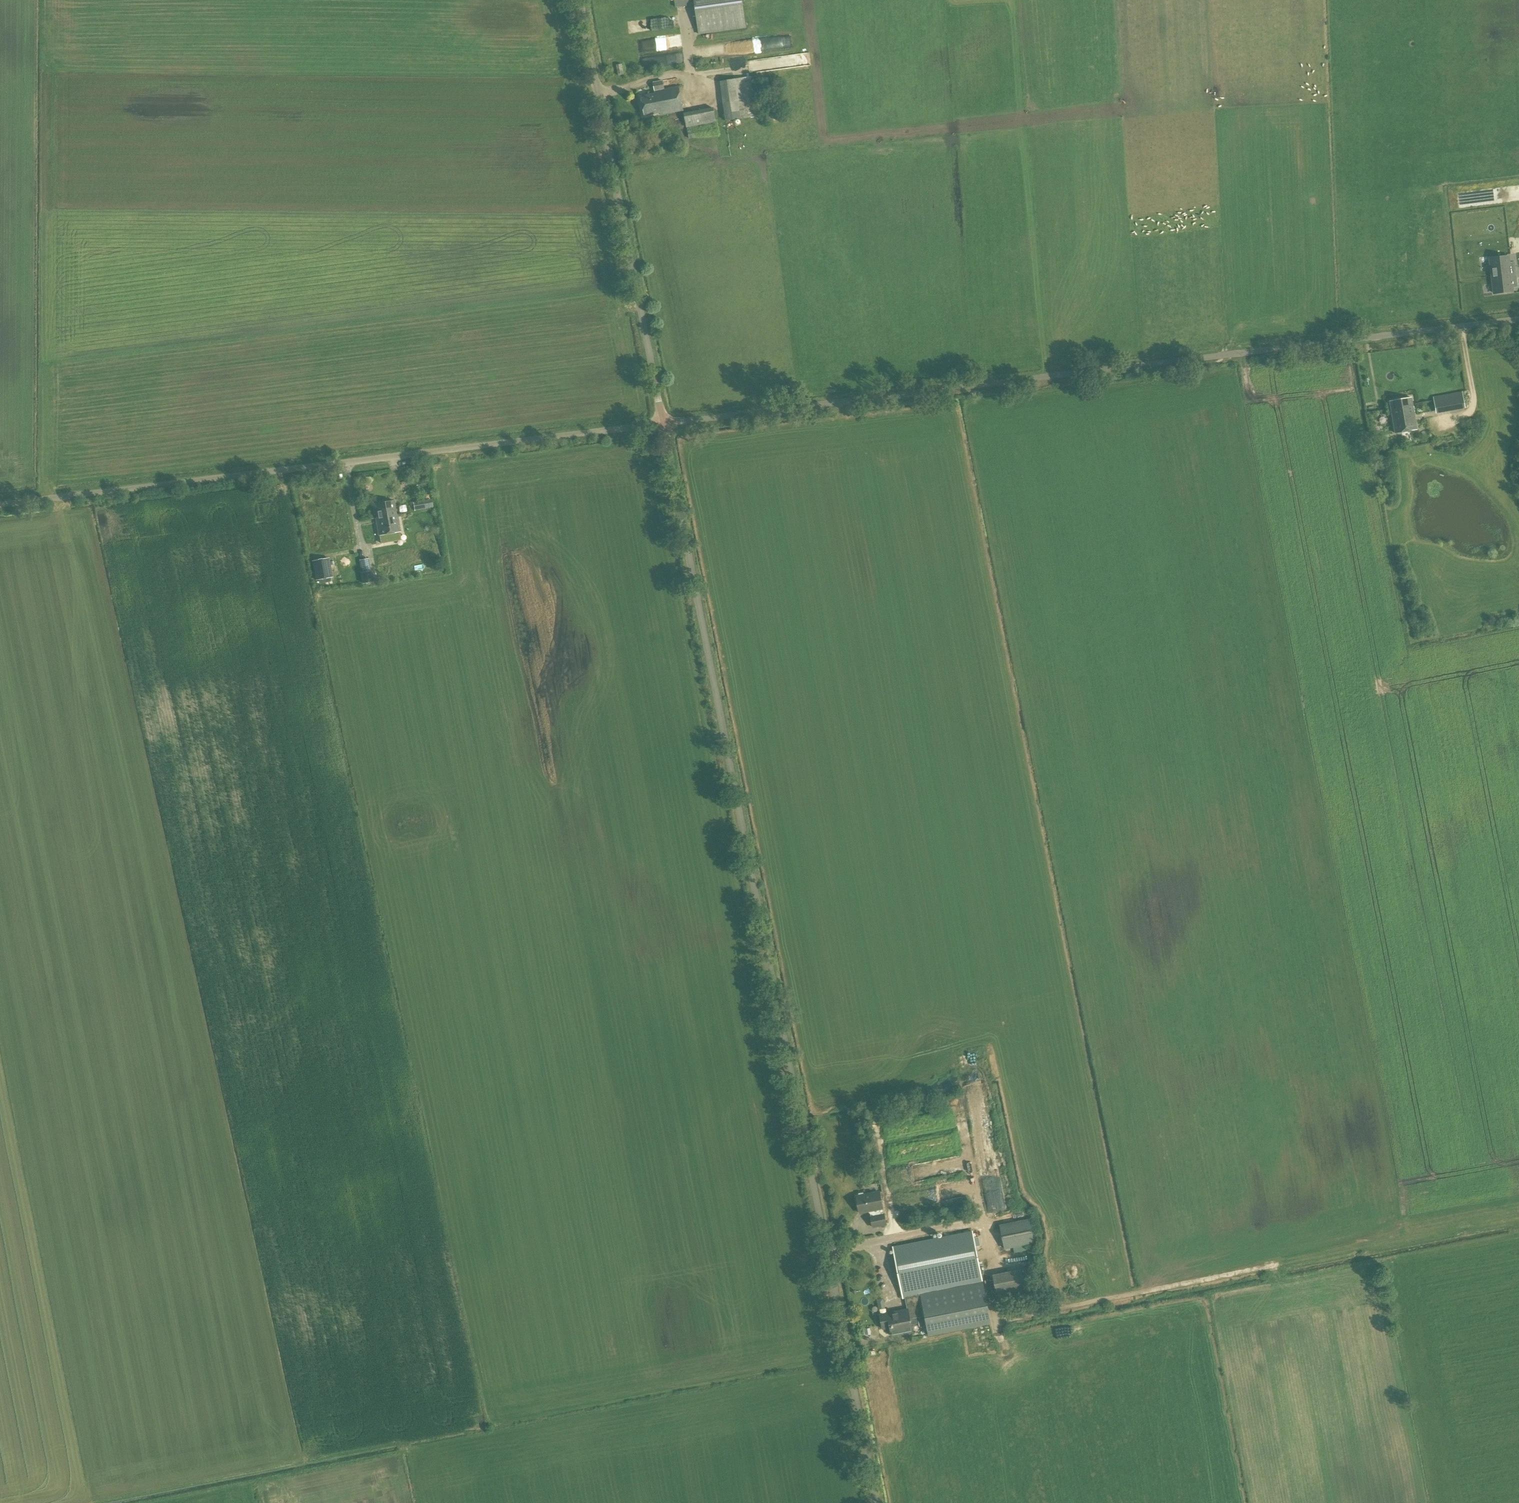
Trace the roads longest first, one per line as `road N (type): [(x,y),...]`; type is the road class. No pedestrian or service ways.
road 1 (unclassified): [(874,1502),(661,425)]
road 2 (unclassified): [(661,425),(1518,319)]
road 3 (unclassified): [(0,507),(661,425)]
road 4 (unclassified): [(661,425),(578,0)]

